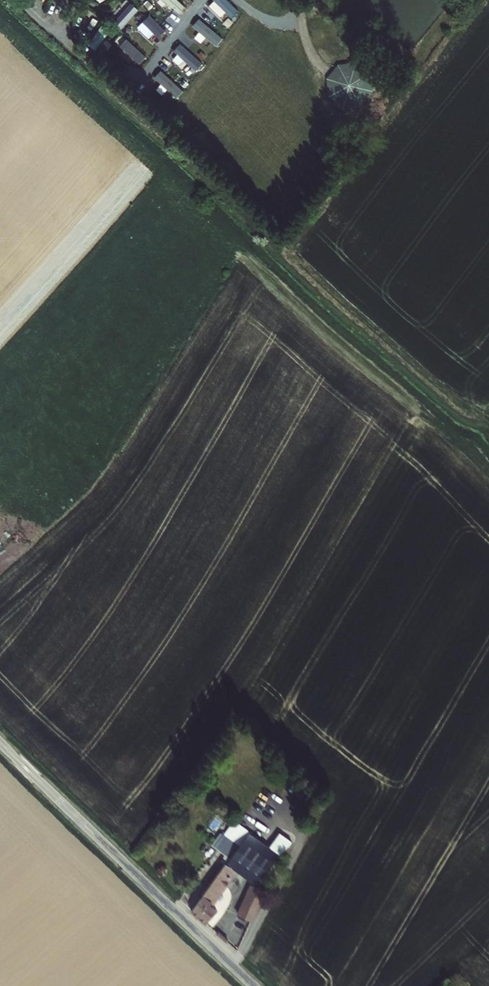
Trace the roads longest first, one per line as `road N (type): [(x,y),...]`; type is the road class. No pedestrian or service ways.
road 1 (unclassified): [(0,742),(254,985)]

